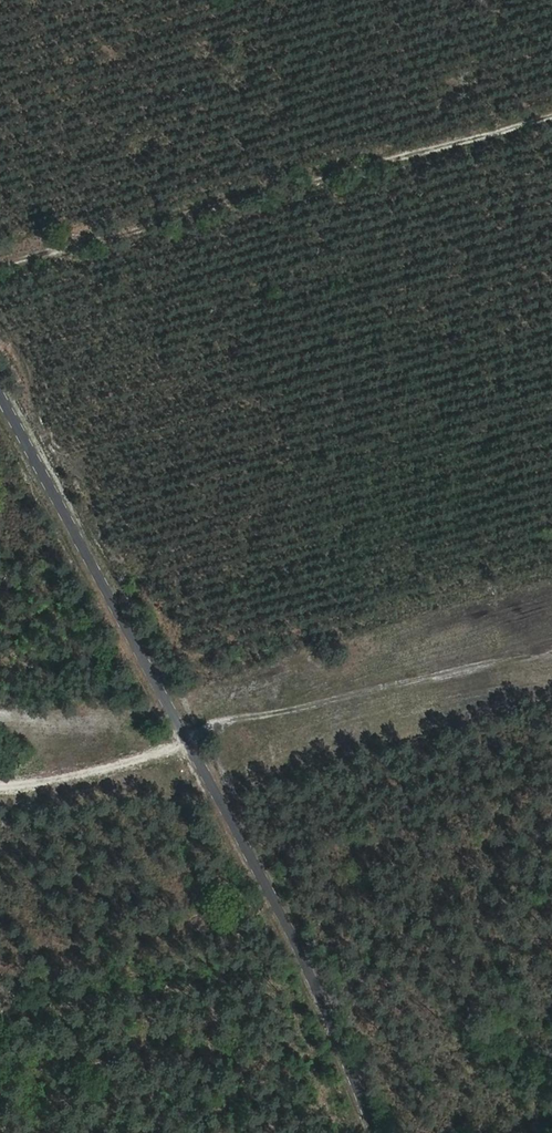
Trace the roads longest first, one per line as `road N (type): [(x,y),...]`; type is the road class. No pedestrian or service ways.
road 1 (tertiary): [(378,1132),(300,945),(0,402)]
road 2 (track): [(551,116),(0,267)]
road 3 (track): [(0,711),(165,705),(322,685),(551,623)]

